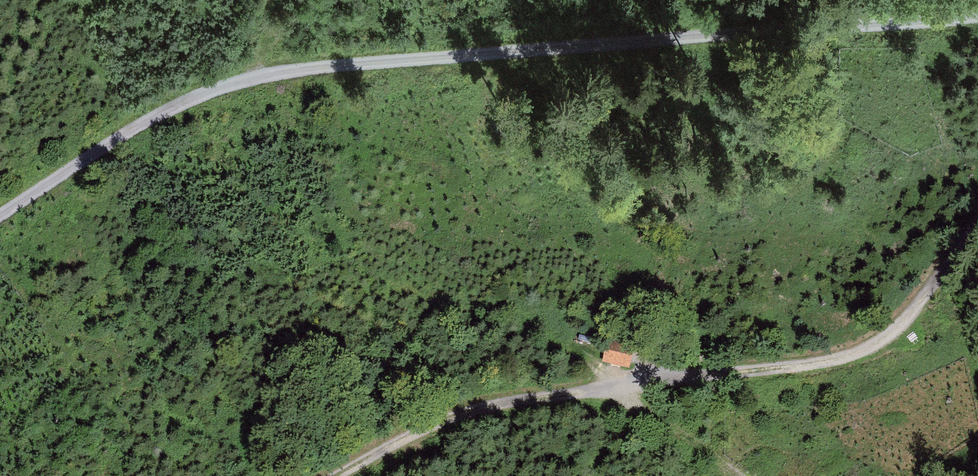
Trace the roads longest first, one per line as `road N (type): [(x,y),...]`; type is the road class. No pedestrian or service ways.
road 1 (track): [(977,15),(273,74),(187,100),(130,130),(0,218)]
road 2 (track): [(334,475),(403,437),(501,402),(614,390),(747,475)]
road 3 (track): [(977,223),(935,284),(892,329),(858,349),(808,364),(614,390)]

